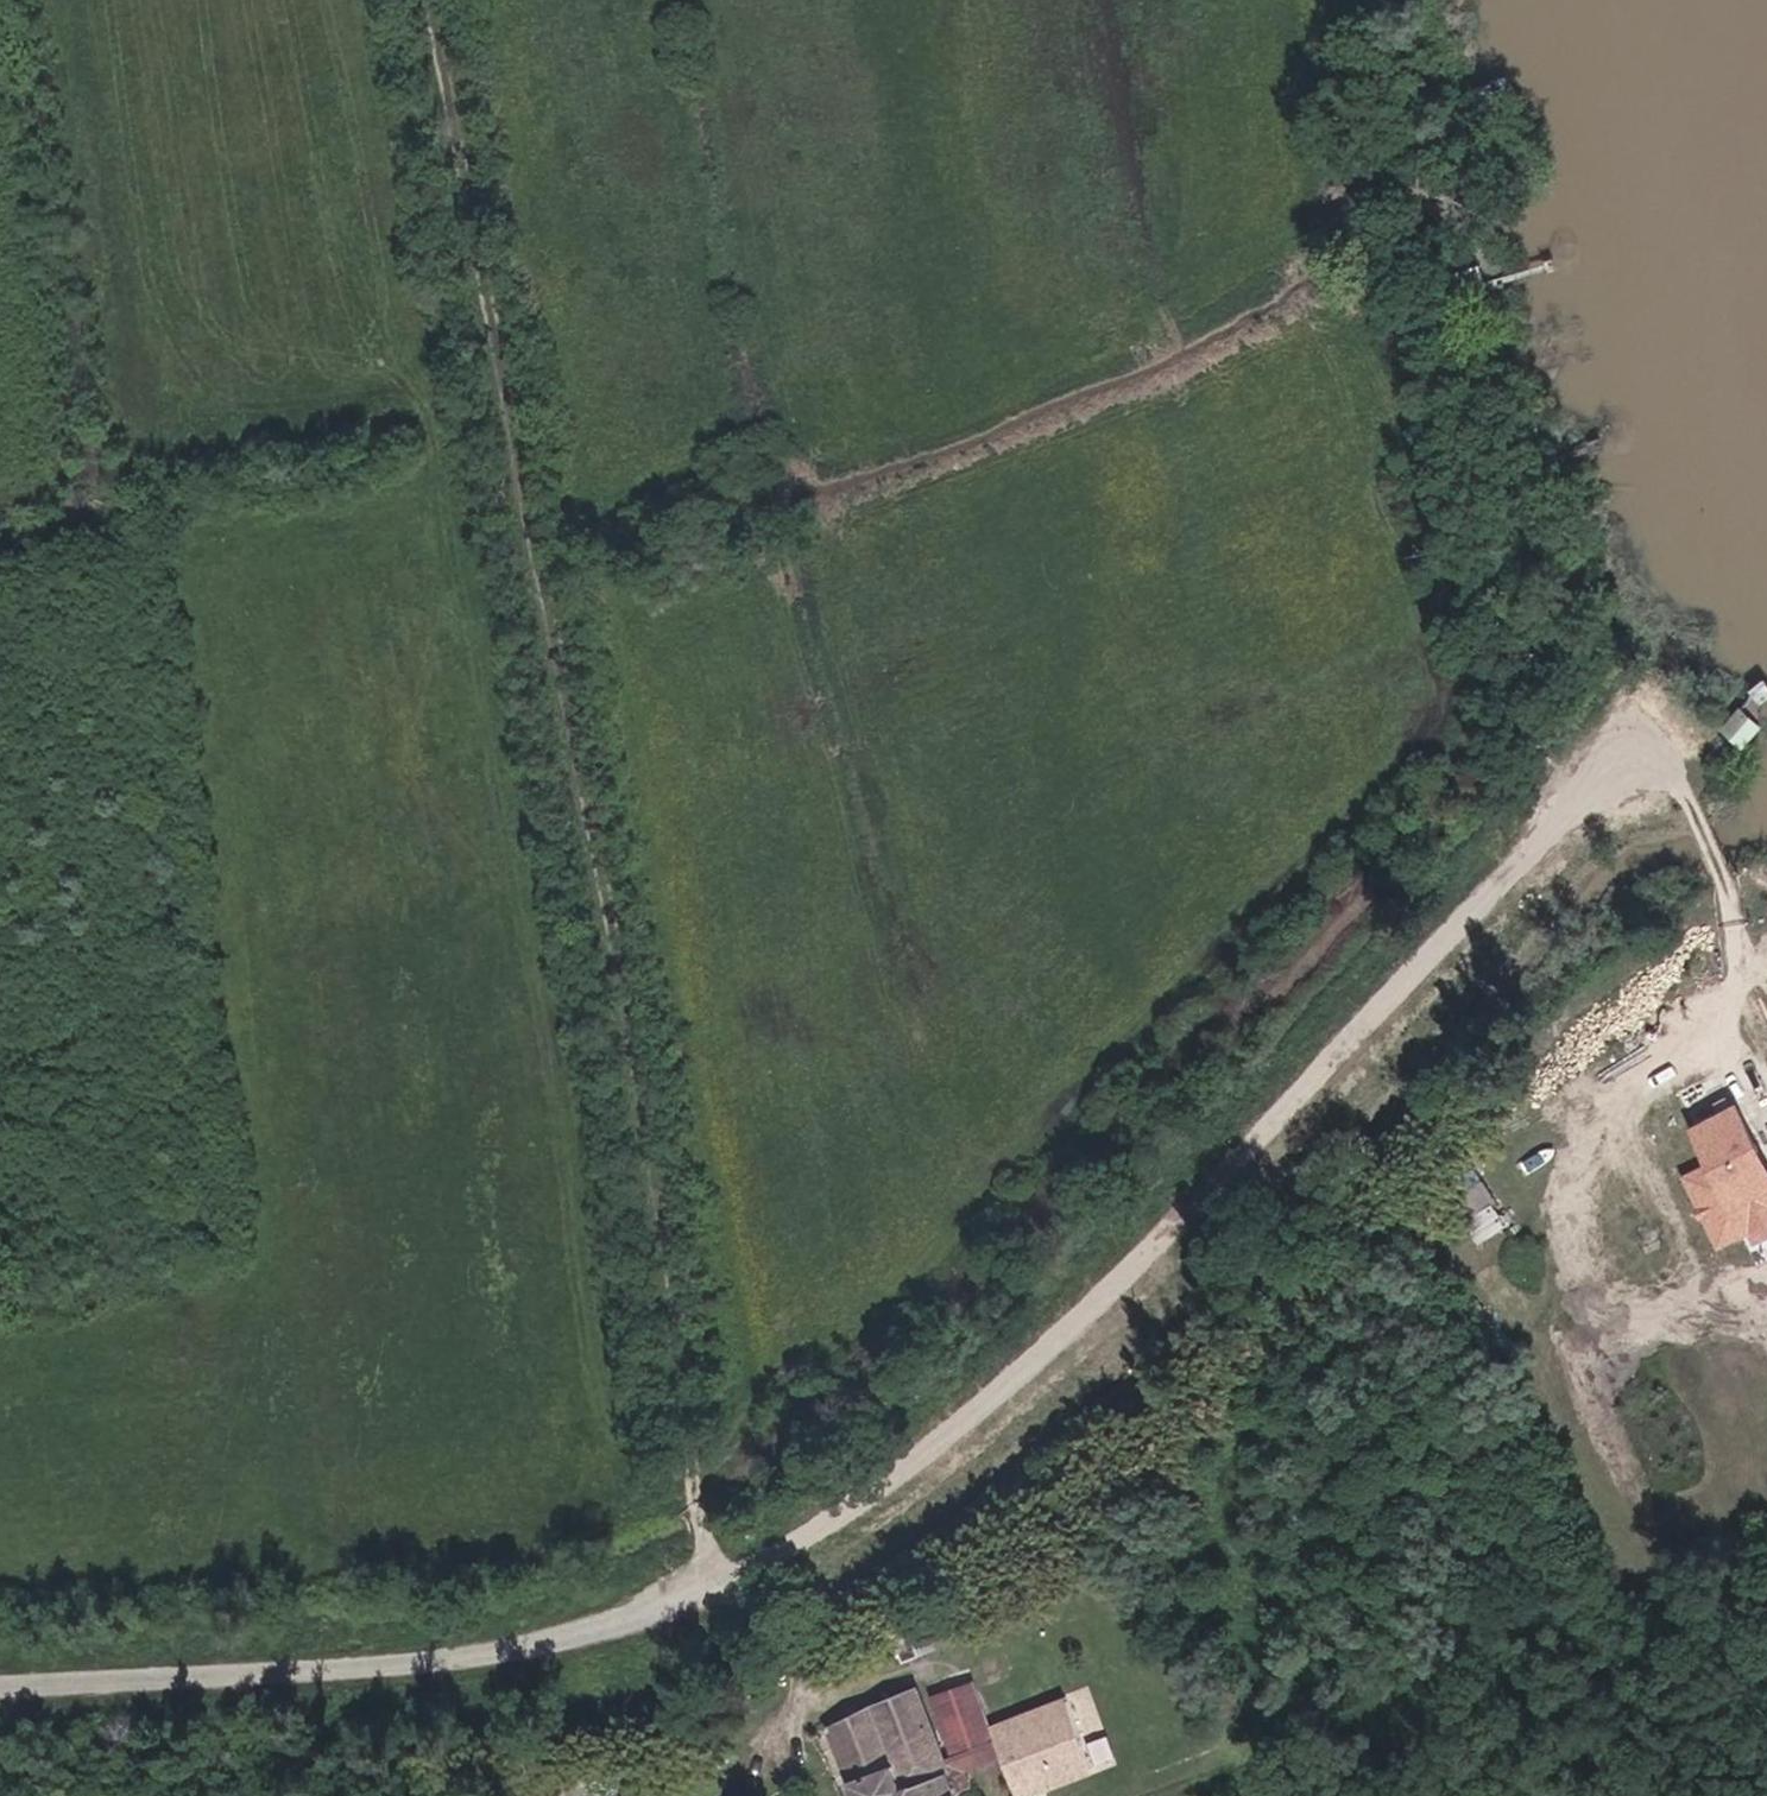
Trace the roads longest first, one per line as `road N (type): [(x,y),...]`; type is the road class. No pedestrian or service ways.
road 1 (track): [(1615,759),(1231,1169),(1051,1345),(861,1499),(744,1568)]
road 2 (unclassified): [(0,1685),(442,1662),(524,1650),(594,1631),(744,1568)]

